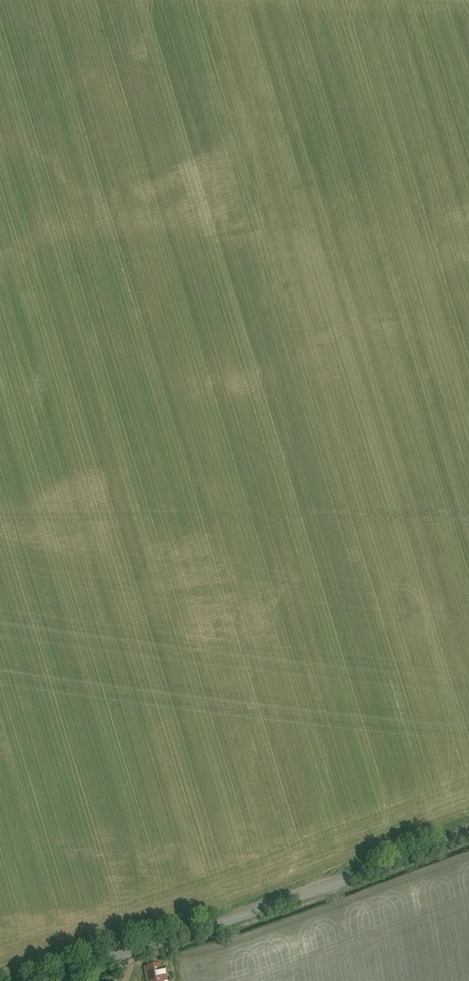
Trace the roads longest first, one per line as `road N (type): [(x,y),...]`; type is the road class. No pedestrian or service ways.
road 1 (residential): [(468,834),(43,980)]

